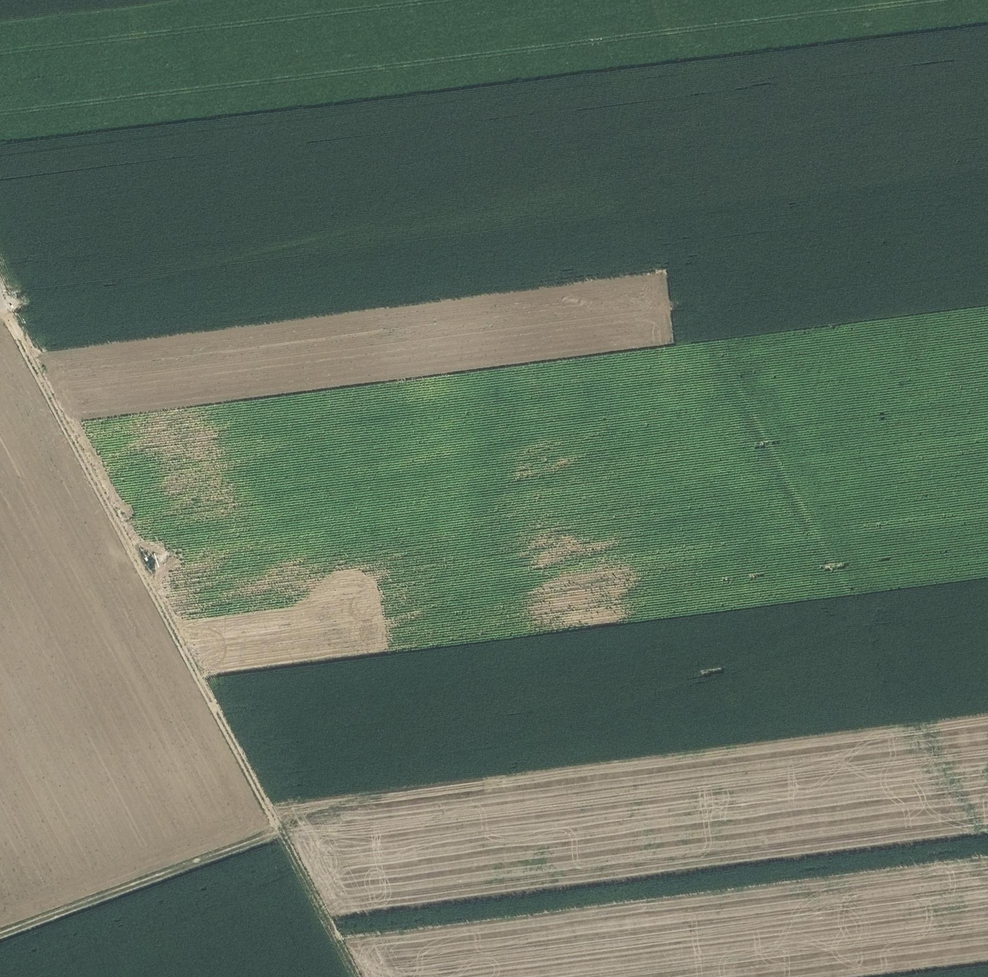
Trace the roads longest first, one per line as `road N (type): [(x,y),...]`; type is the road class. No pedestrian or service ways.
road 1 (track): [(1,303),(357,976)]
road 2 (track): [(0,932),(278,829)]

